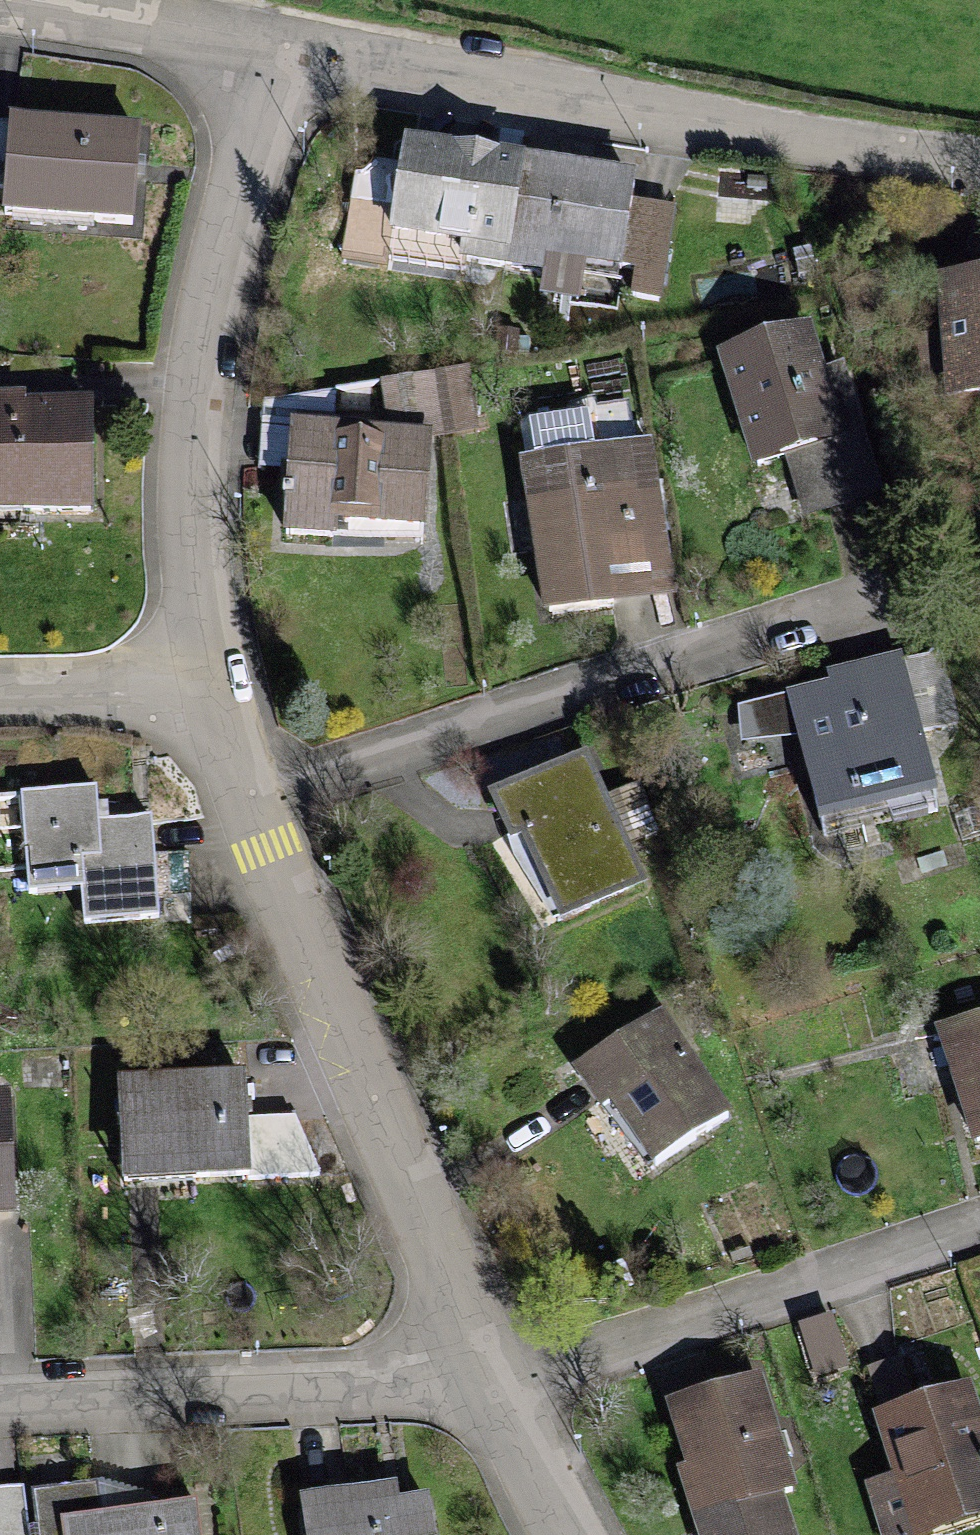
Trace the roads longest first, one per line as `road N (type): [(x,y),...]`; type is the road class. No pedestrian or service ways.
road 1 (residential): [(979,161),(756,131),(276,43)]
road 2 (residential): [(881,594),(249,796)]
road 3 (residential): [(276,43),(196,357),(196,649),(211,692)]
road 4 (residential): [(249,796),(330,1019),(496,1380)]
road 5 (residential): [(496,1380),(979,1217)]
road 6 (residential): [(0,1403),(496,1380)]
road 7 (residential): [(276,43),(4,0)]
road 8 (residential): [(0,695),(211,692)]
road 9 (residential): [(496,1380),(564,1534)]

